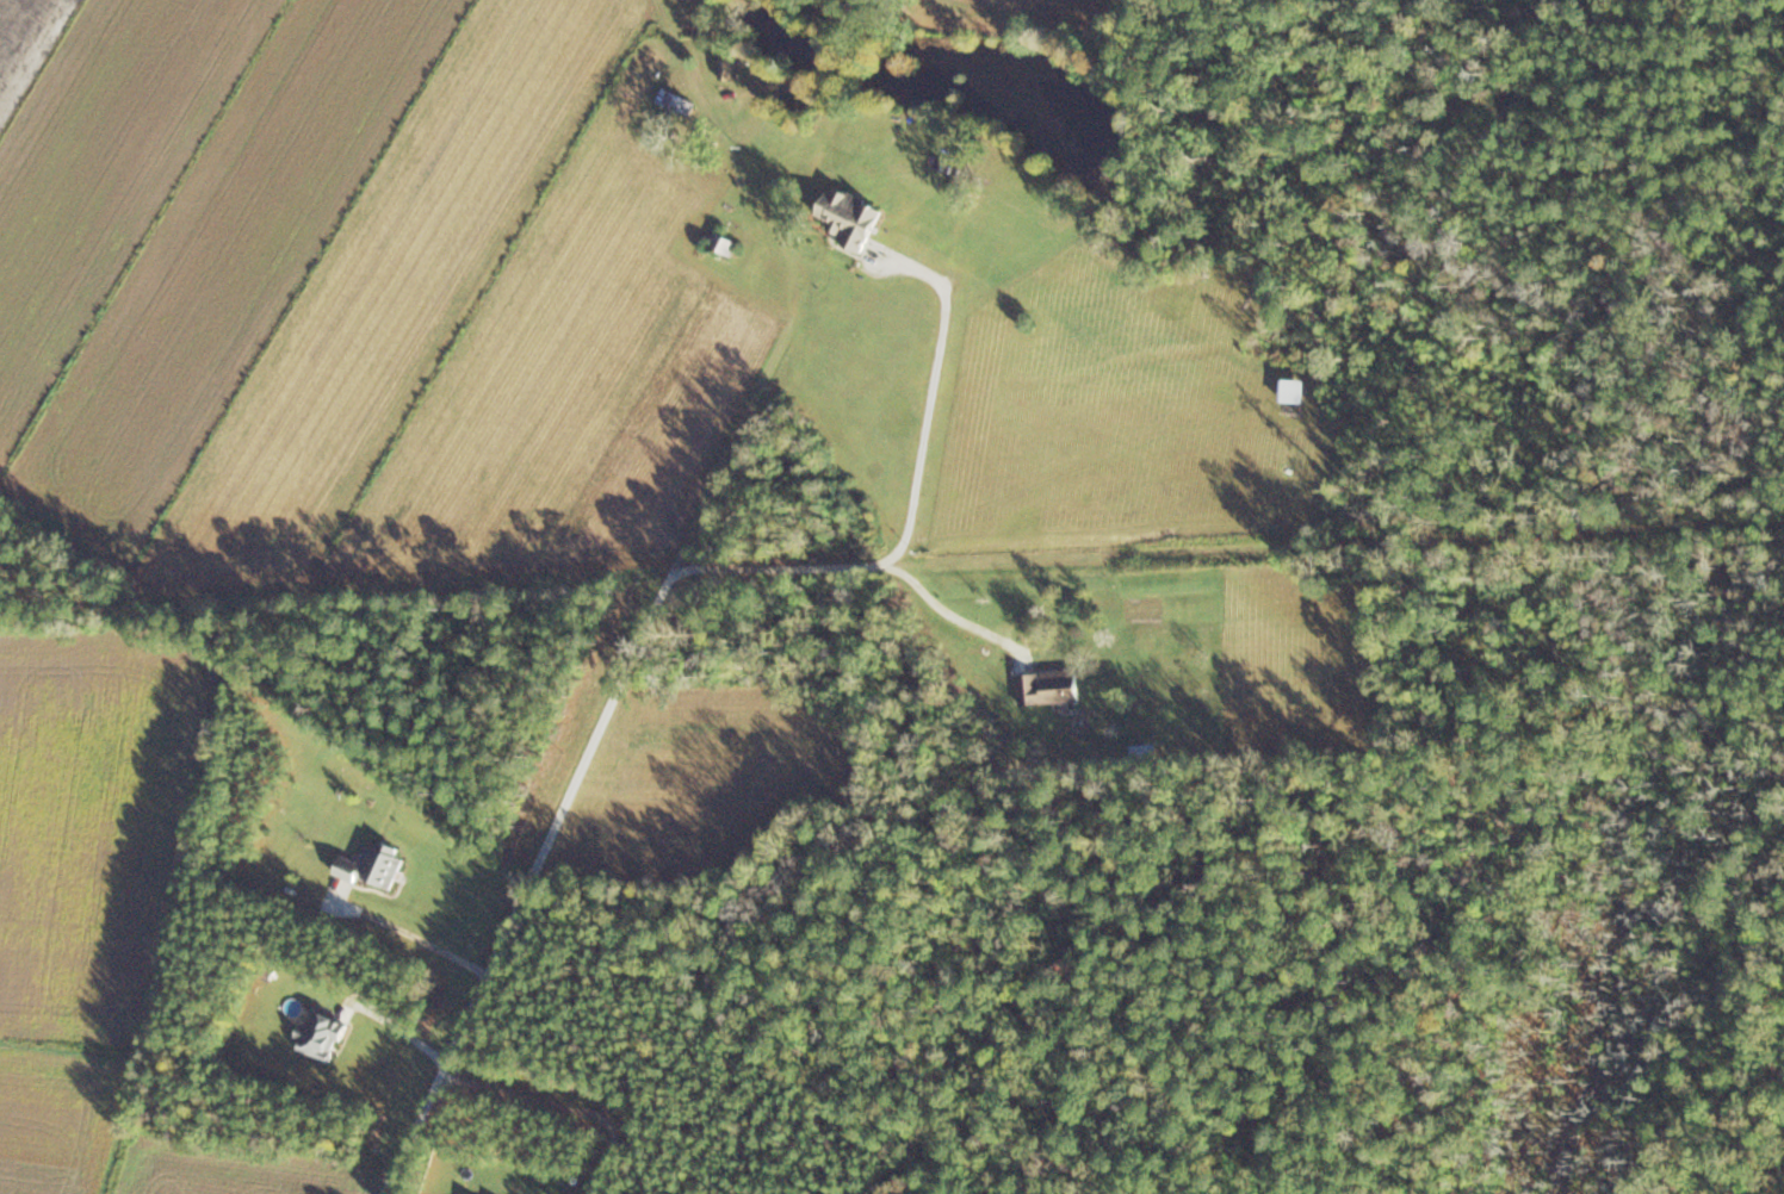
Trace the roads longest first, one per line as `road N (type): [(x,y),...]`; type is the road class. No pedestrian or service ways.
road 1 (residential): [(378,1193),(748,363),(748,307),(607,0)]

